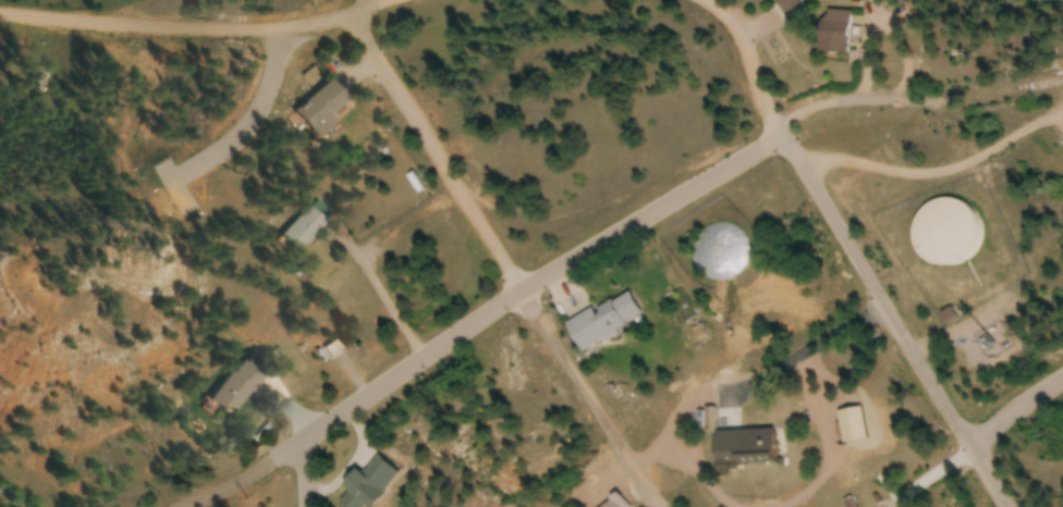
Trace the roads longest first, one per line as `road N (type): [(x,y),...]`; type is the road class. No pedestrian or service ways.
road 1 (residential): [(202,506),(784,138)]
road 2 (residential): [(649,506),(335,23)]
road 3 (residential): [(468,0),(335,23),(0,17)]
road 4 (residential): [(1007,506),(784,138)]
road 5 (residential): [(784,138),(735,33),(705,0)]

